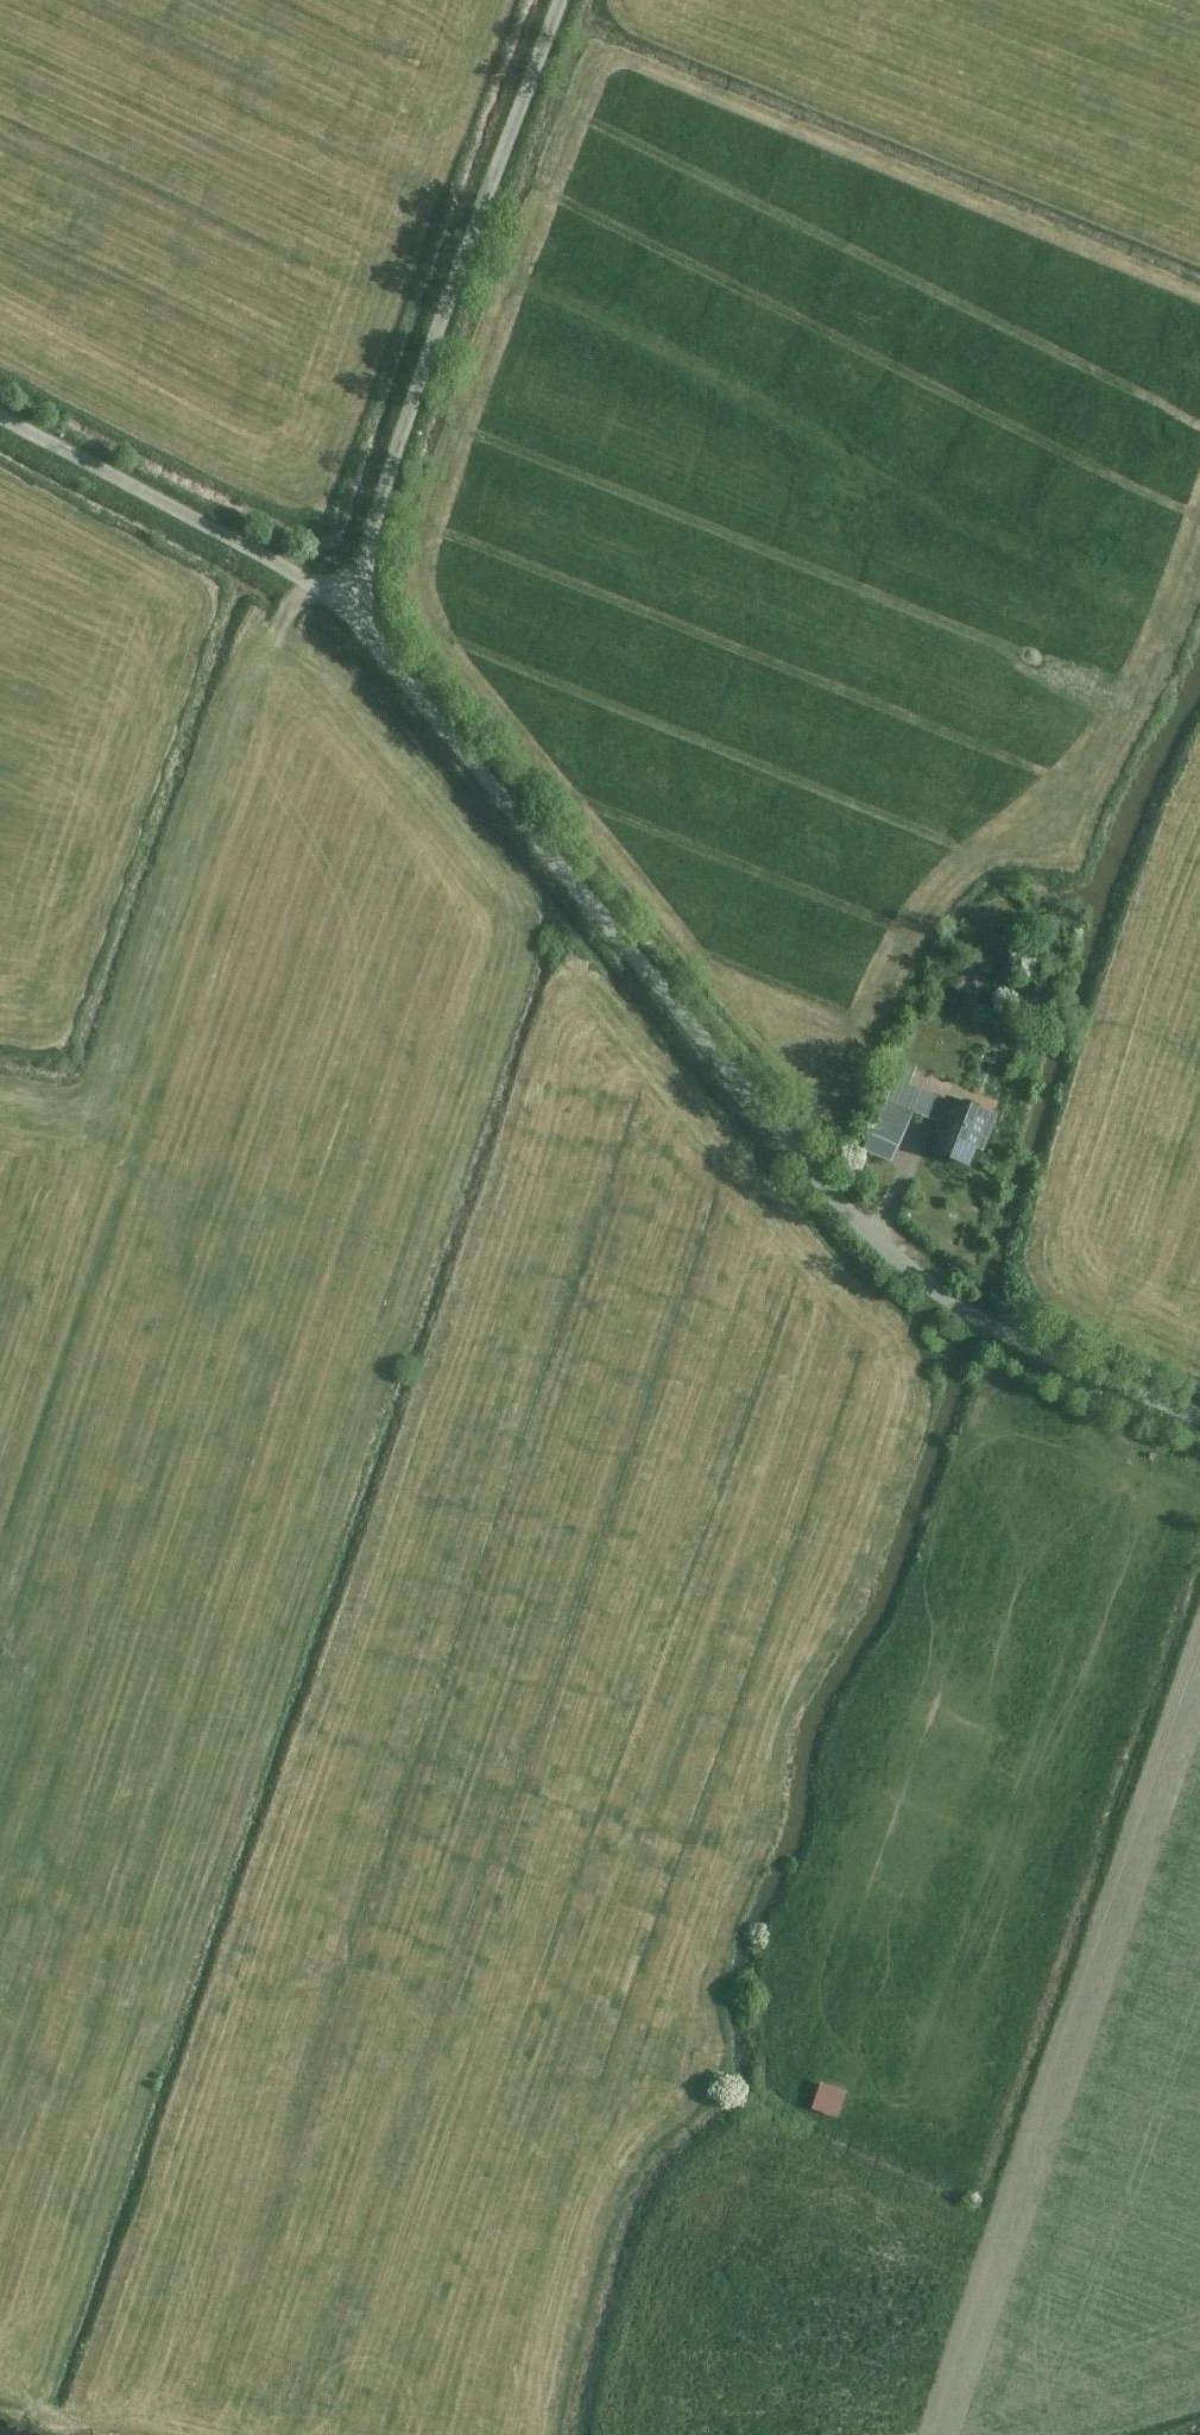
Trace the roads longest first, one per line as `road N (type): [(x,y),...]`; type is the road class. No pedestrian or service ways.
road 1 (track): [(1199,1407),(973,1309),(846,1203),(713,1040),(592,915),(339,599)]
road 2 (track): [(339,599),(560,0)]
road 3 (track): [(339,599),(261,548),(0,417)]

